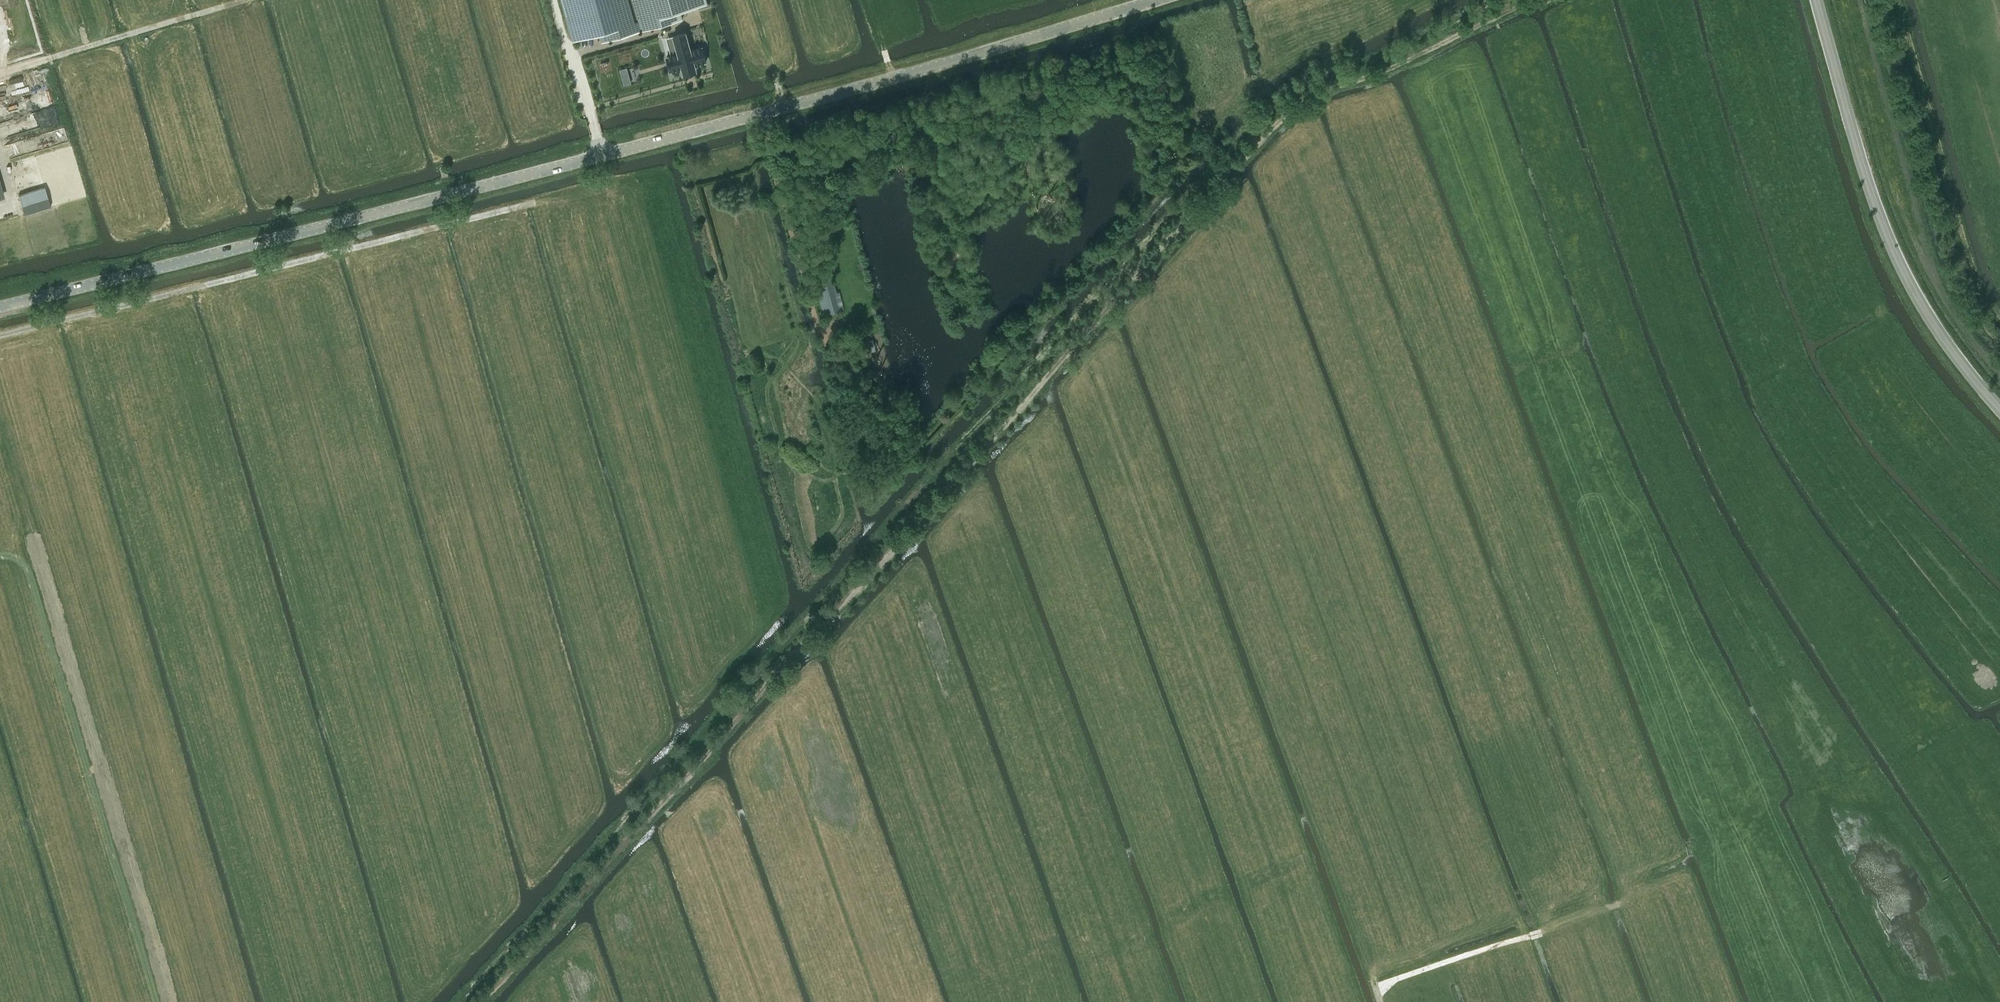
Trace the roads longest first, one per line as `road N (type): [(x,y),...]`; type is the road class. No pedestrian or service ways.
road 1 (unclassified): [(0,306),(803,103),(1155,0)]
road 2 (tertiary): [(1999,406),(1910,282),(1870,188),(1817,0)]
road 3 (track): [(1381,1001),(1376,988),(1543,932)]

